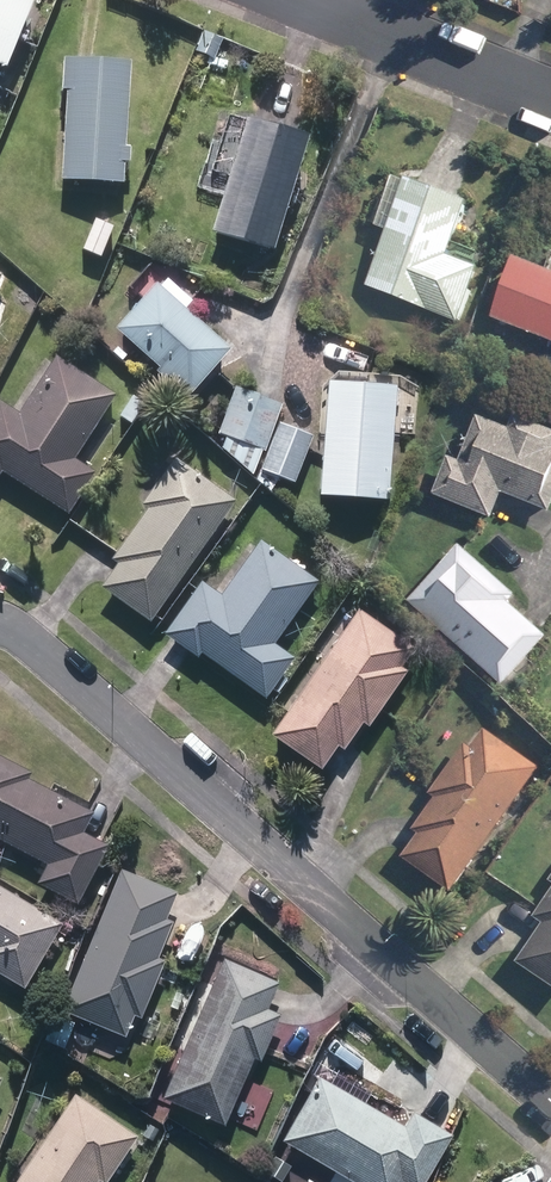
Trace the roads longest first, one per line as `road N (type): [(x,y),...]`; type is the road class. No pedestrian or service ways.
road 1 (residential): [(550,1096),(0,611)]
road 2 (residential): [(307,0),(550,99)]

